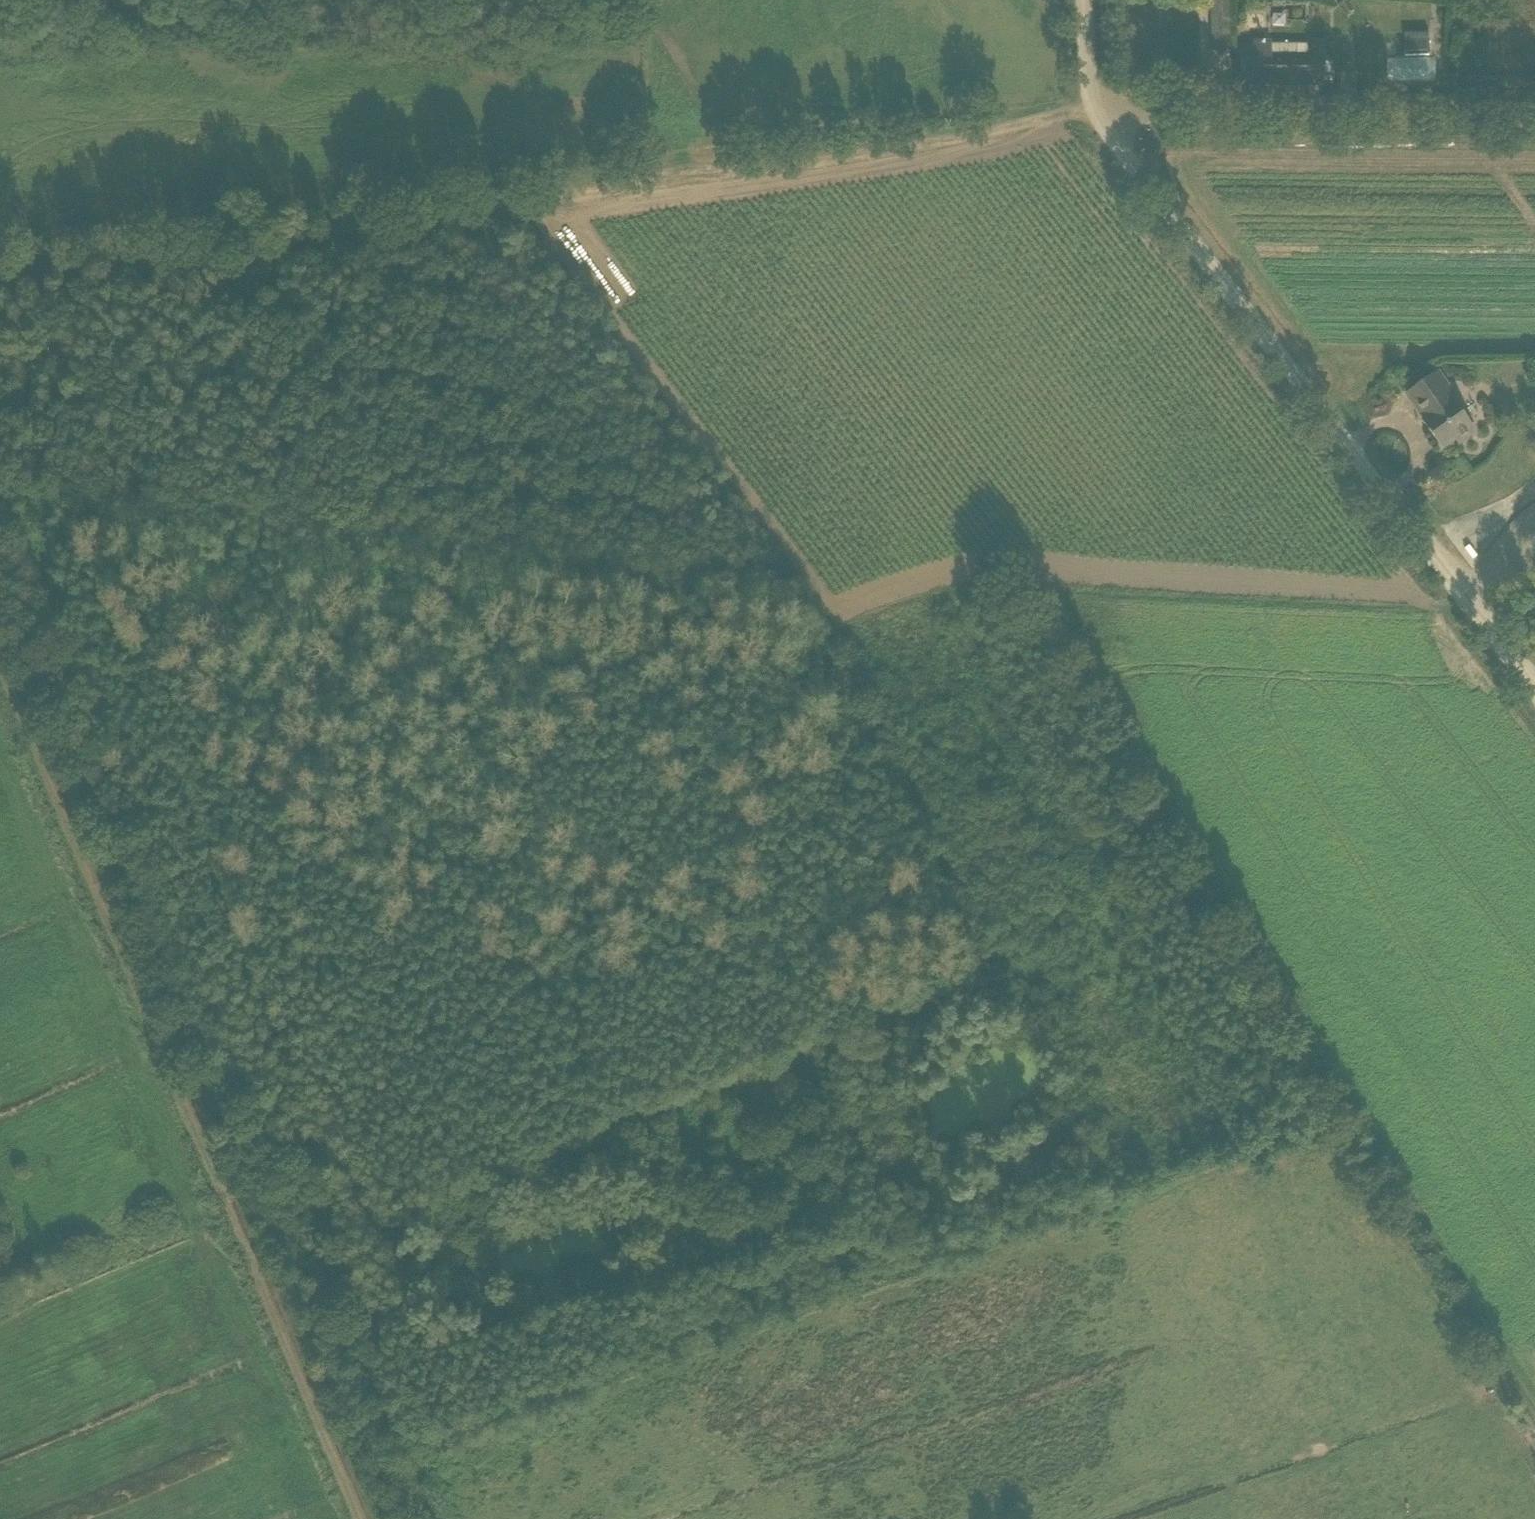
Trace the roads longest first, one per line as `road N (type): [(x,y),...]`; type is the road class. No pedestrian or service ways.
road 1 (track): [(1098,110),(991,136),(0,285)]
road 2 (track): [(0,665),(362,1518)]
road 3 (unclassified): [(1534,691),(1125,159),(1098,110)]
road 4 (unclassified): [(1534,113),(1098,110)]

